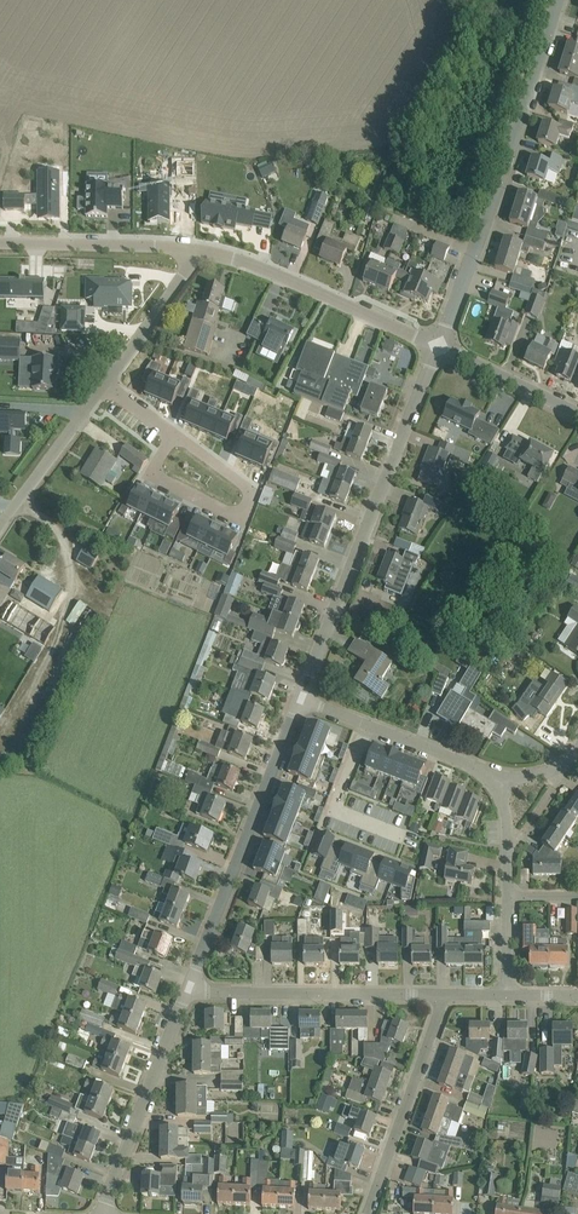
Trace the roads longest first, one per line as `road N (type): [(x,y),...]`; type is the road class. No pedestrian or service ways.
road 1 (residential): [(302,699),(439,347)]
road 2 (residential): [(439,347),(558,0)]
road 3 (residential): [(189,986),(302,699)]
road 4 (residential): [(439,347),(253,262),(201,250)]
road 5 (residential): [(189,986),(444,994)]
road 6 (residential): [(101,1213),(189,986)]
road 7 (residential): [(367,1213),(444,994)]
road 8 (unclassified): [(201,250),(0,243)]
road 9 (unclassified): [(0,529),(106,386)]
road 10 (residential): [(172,433),(152,475),(240,519),(252,491)]
road 11 (unclassified): [(106,386),(201,250)]
road 12 (residential): [(367,726),(334,812),(401,835)]
road 13 (residential): [(577,416),(439,347)]
road 14 (residential): [(493,776),(367,726)]
road 15 (residential): [(507,897),(503,804),(493,776)]

